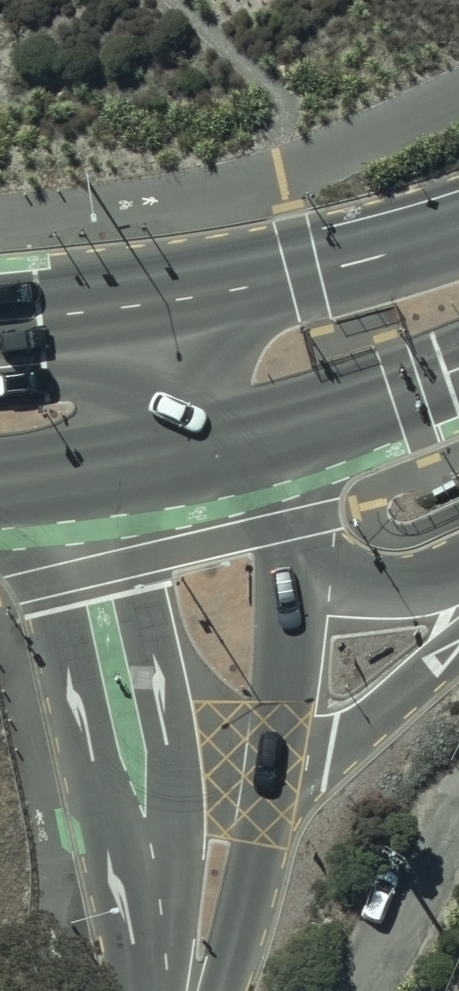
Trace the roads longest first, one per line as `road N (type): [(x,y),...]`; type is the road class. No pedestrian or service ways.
road 1 (tertiary): [(135,761),(92,573),(106,470)]
road 2 (secondary): [(219,292),(458,233)]
road 3 (tertiary): [(158,990),(153,872),(135,761)]
road 4 (tertiary): [(275,765),(225,990)]
road 5 (tertiary): [(458,652),(371,721),(311,756),(275,765)]
road 6 (secondary): [(458,371),(262,441)]
road 7 (tertiary): [(293,576),(275,765)]
road 8 (tertiary): [(293,576),(399,583),(458,570)]
road 9 (tertiary): [(106,470),(126,307)]
road 10 (secondary): [(262,441),(106,470)]
road 11 (tertiary): [(219,292),(262,441)]
road 12 (tertiary): [(275,765),(135,761)]
road 13 (tertiary): [(262,441),(290,525),(293,576)]
road 14 (secondary): [(0,321),(126,307)]

